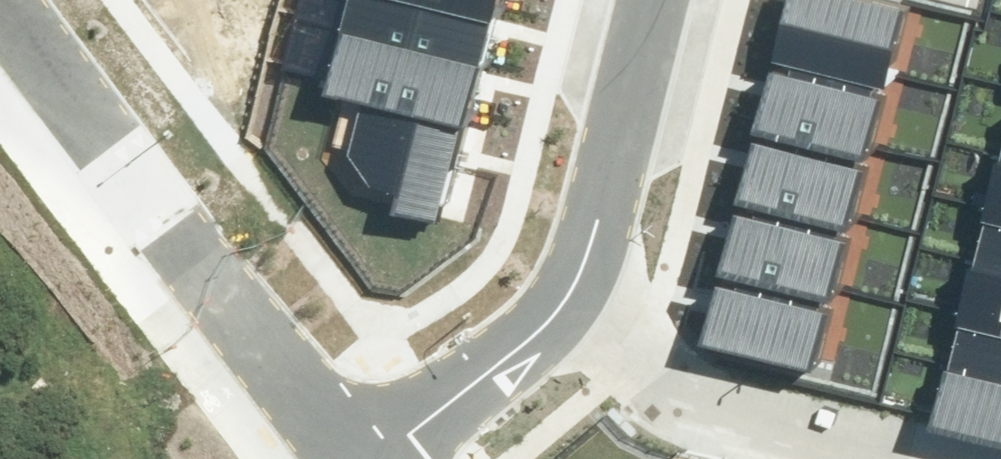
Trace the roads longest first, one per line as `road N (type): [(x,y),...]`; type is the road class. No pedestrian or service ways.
road 1 (residential): [(354,458),(0,2)]
road 2 (residential): [(515,354),(945,458)]
road 3 (residential): [(515,354),(564,298),(596,223),(651,0)]
road 4 (residential): [(379,458),(515,354)]

